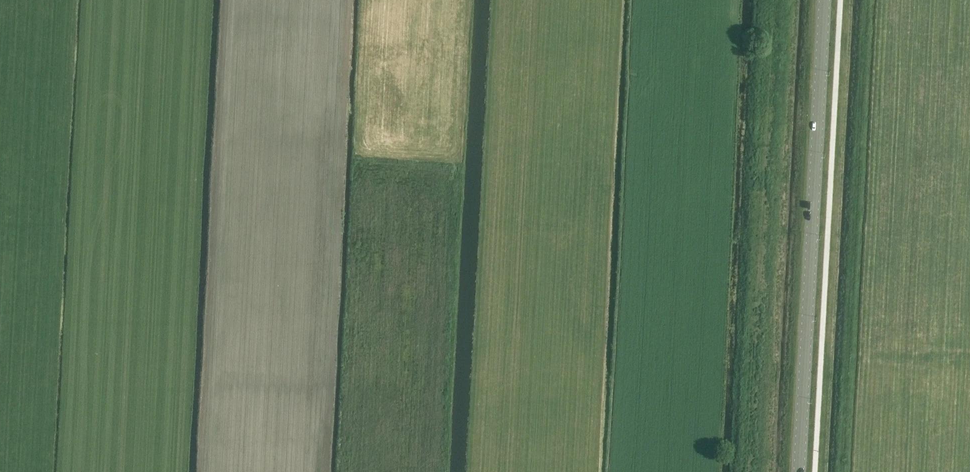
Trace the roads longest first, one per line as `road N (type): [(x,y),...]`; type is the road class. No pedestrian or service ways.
road 1 (secondary): [(823,0),(798,471)]

